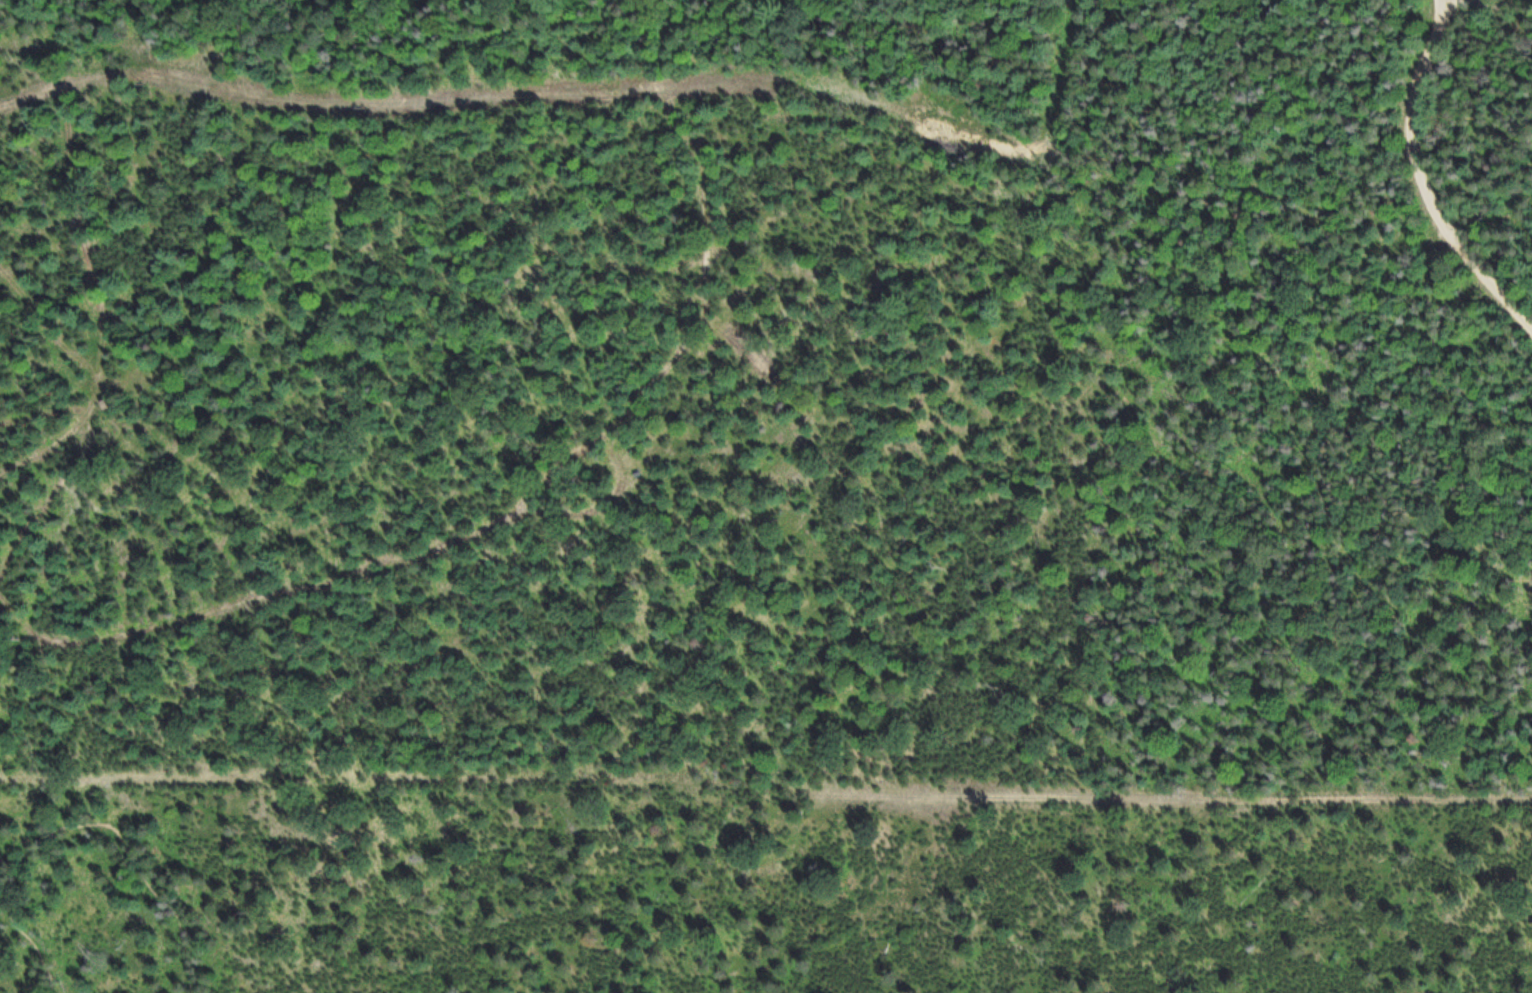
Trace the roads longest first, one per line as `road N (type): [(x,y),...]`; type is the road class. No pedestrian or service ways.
road 1 (residential): [(1531,332),(1456,242),(1421,177),(1414,125),(1441,0)]

